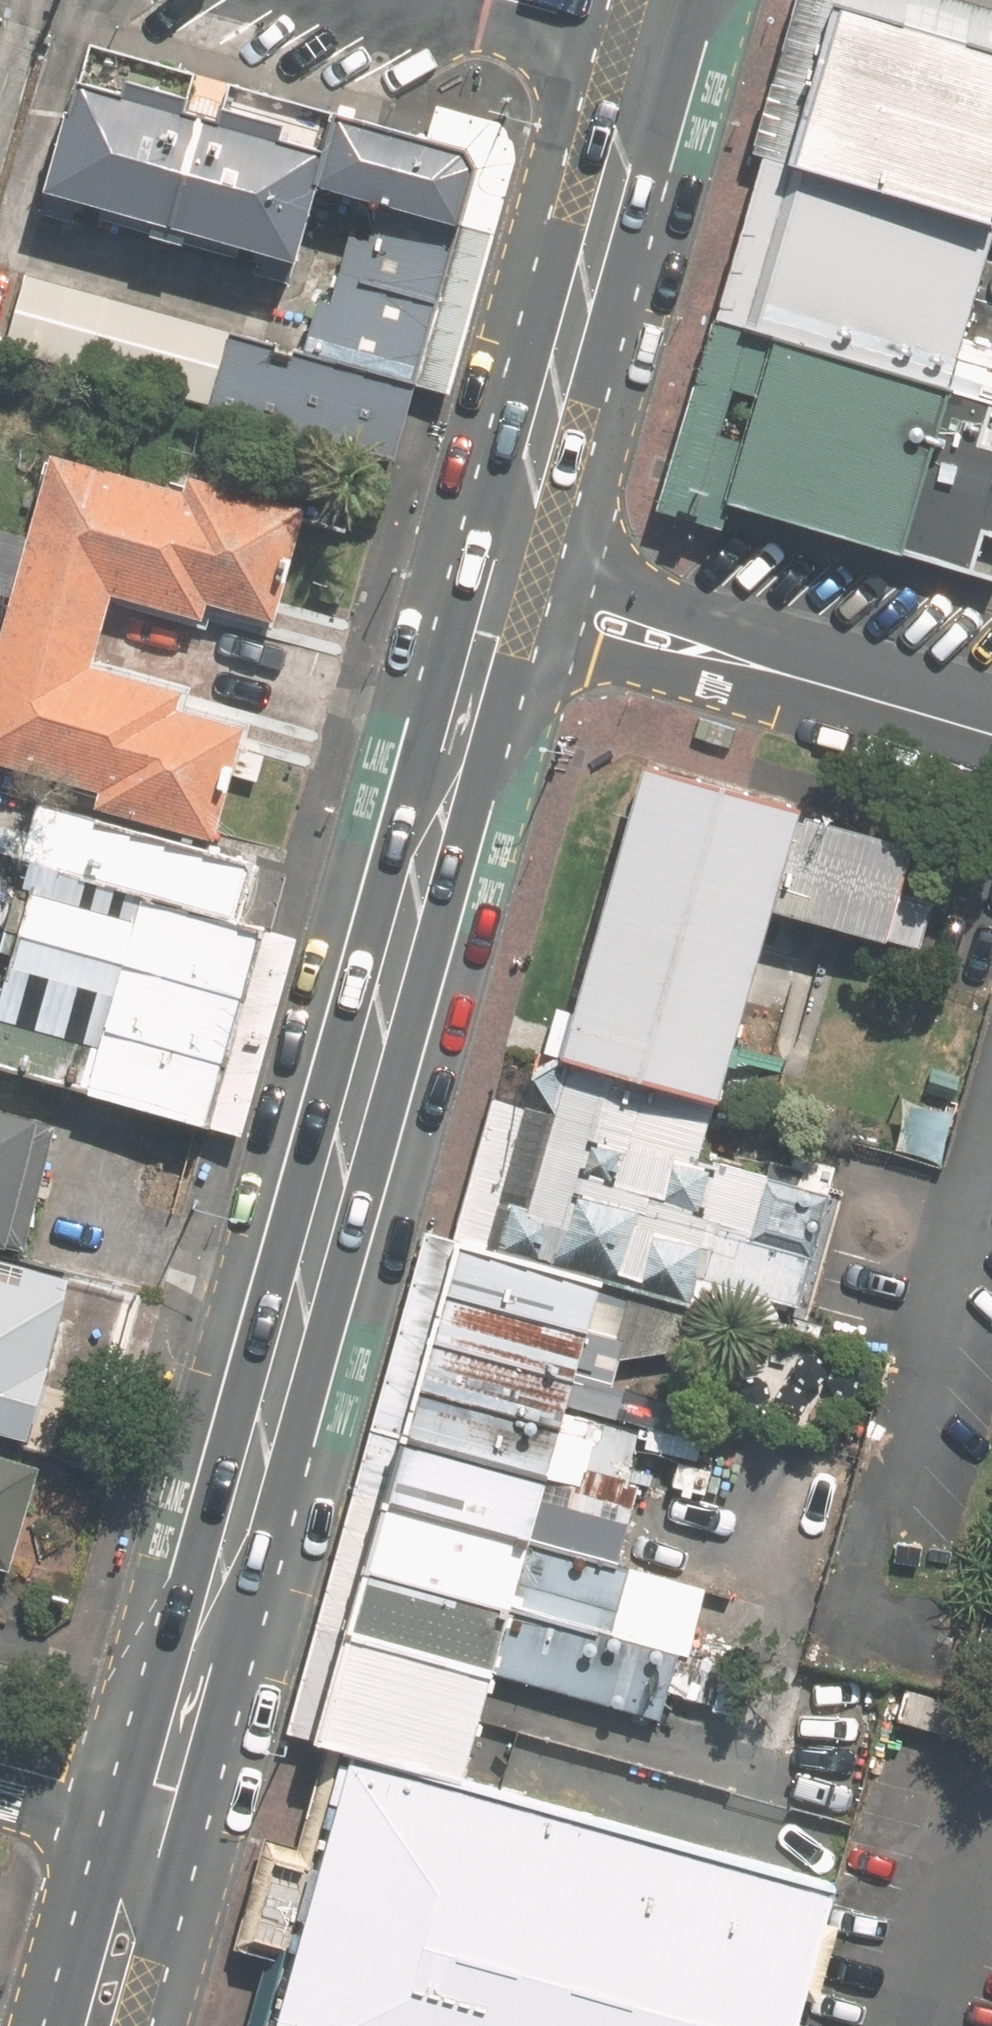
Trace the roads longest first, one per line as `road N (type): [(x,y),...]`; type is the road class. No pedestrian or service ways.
road 1 (primary): [(497,632),(154,1811)]
road 2 (primary): [(658,38),(518,559)]
road 3 (residential): [(518,559),(705,619),(772,672)]
road 4 (residential): [(772,672),(684,678),(497,632)]
road 5 (residential): [(772,672),(991,731)]
road 6 (primary): [(154,1811),(93,2025)]
road 7 (residential): [(154,1811),(0,1768)]
road 8 (residential): [(523,0),(658,38)]

